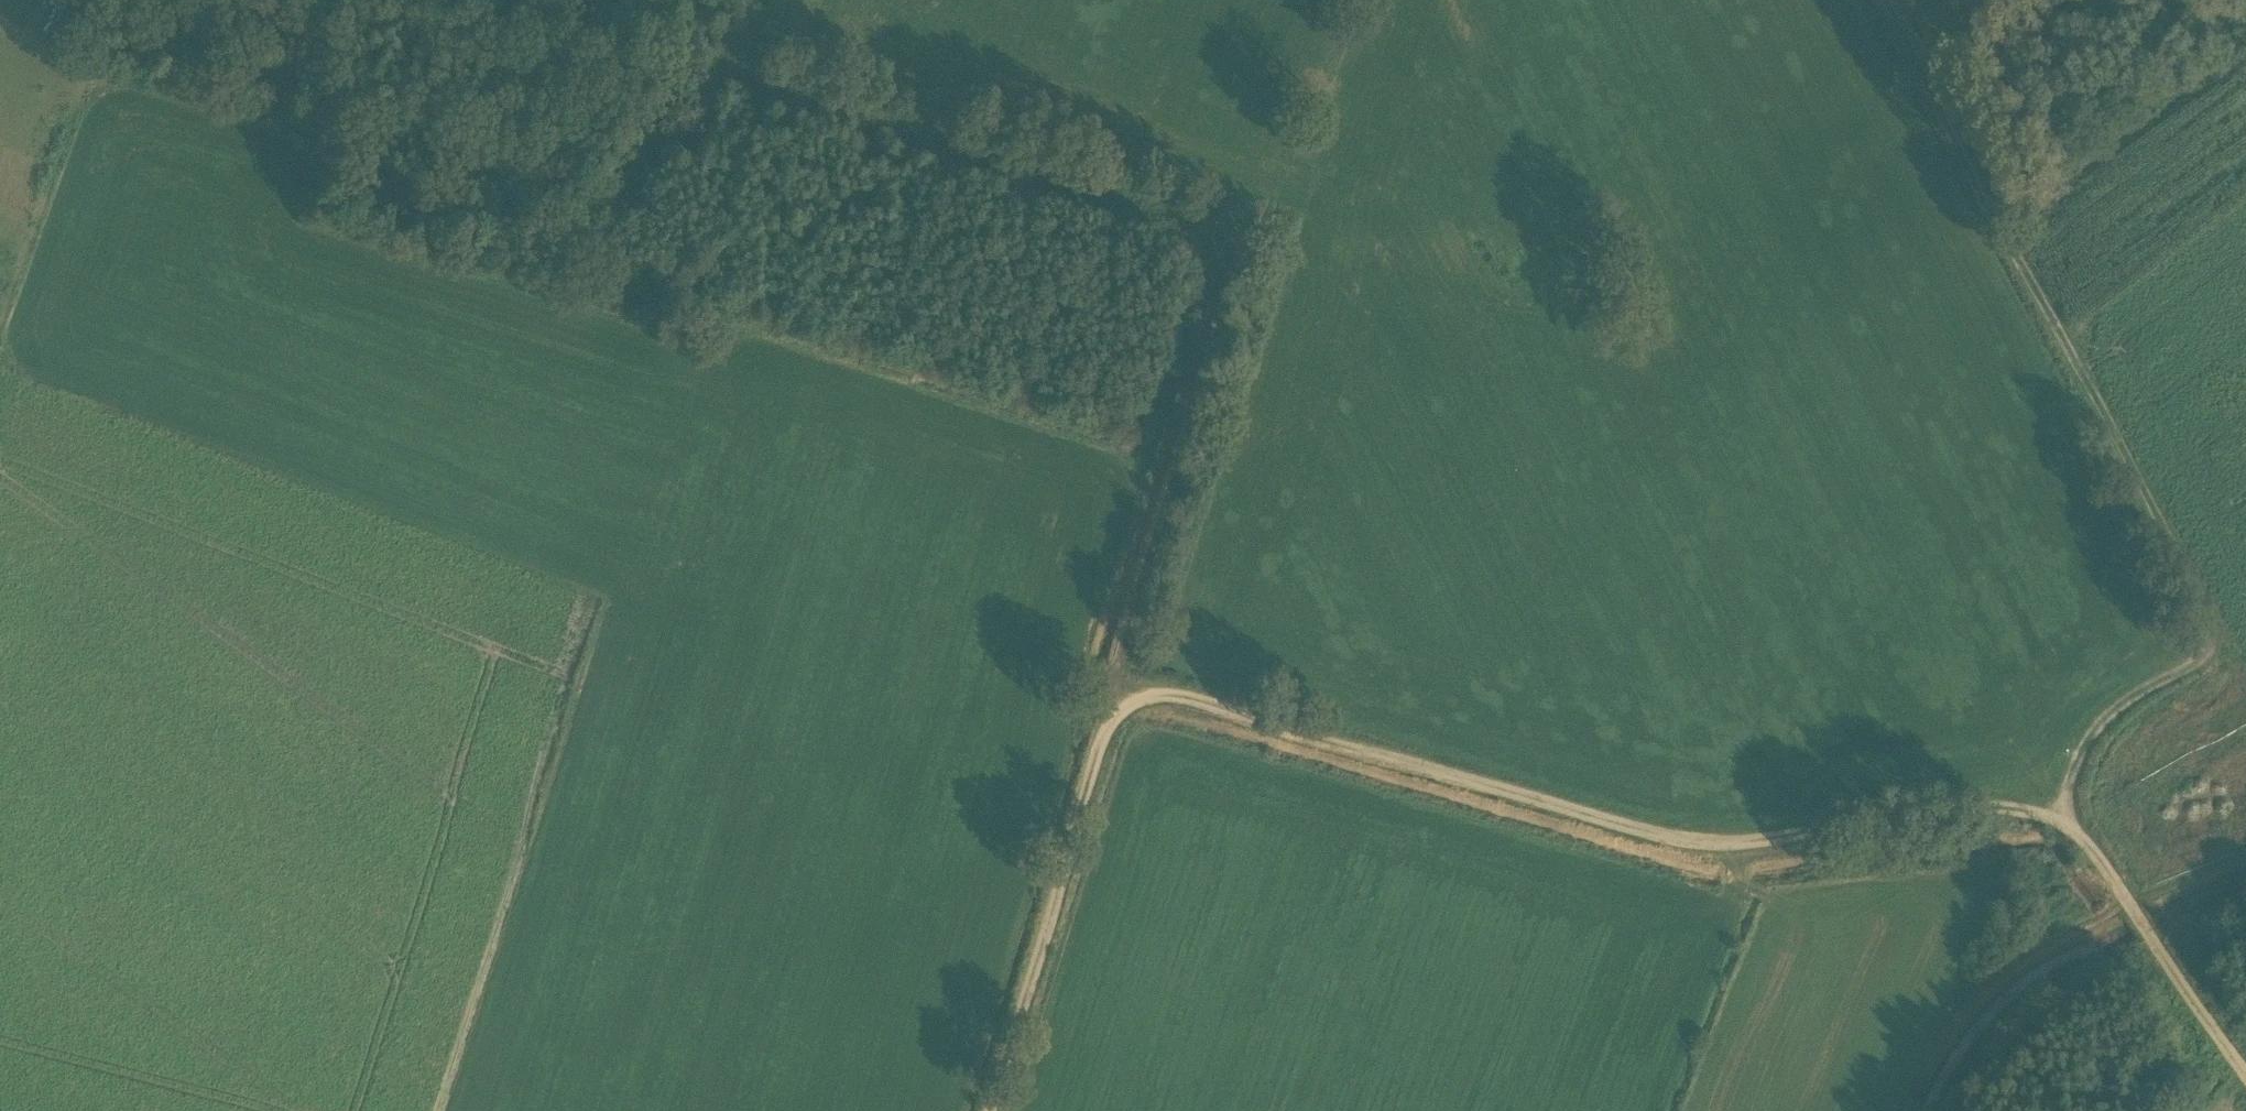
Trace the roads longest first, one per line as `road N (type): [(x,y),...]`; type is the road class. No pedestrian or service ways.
road 1 (track): [(985,1110),(1105,732),(1145,702),(1166,701),(1652,846),(1777,849),(1955,808),(2025,812),(2069,825)]
road 2 (track): [(2069,825),(2067,790),(2081,746),(2114,708),(2205,656),(2215,624),(1882,0)]
road 3 (track): [(1134,707),(1133,675),(1165,540),(1259,245)]
road 4 (track): [(2131,909),(2245,1072)]

